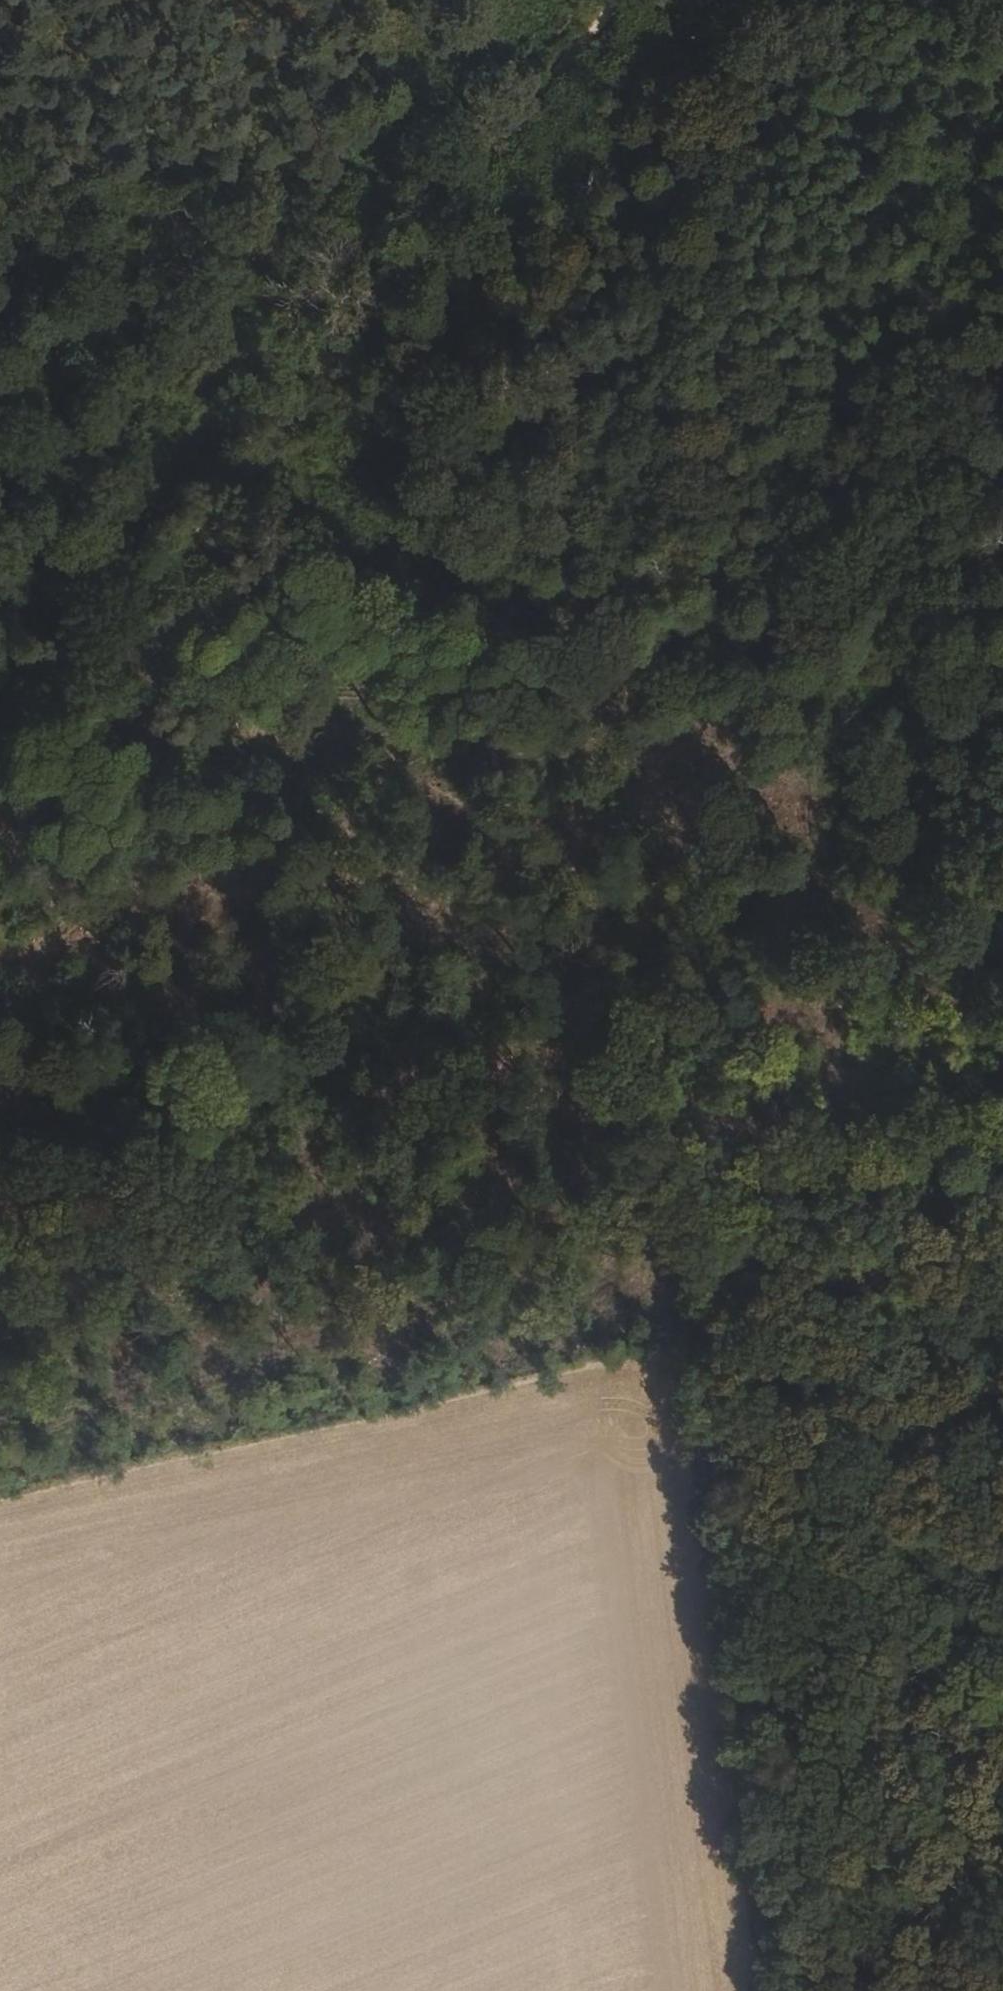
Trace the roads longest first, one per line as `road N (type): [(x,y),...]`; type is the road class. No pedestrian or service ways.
road 1 (track): [(636,0),(0,757)]

